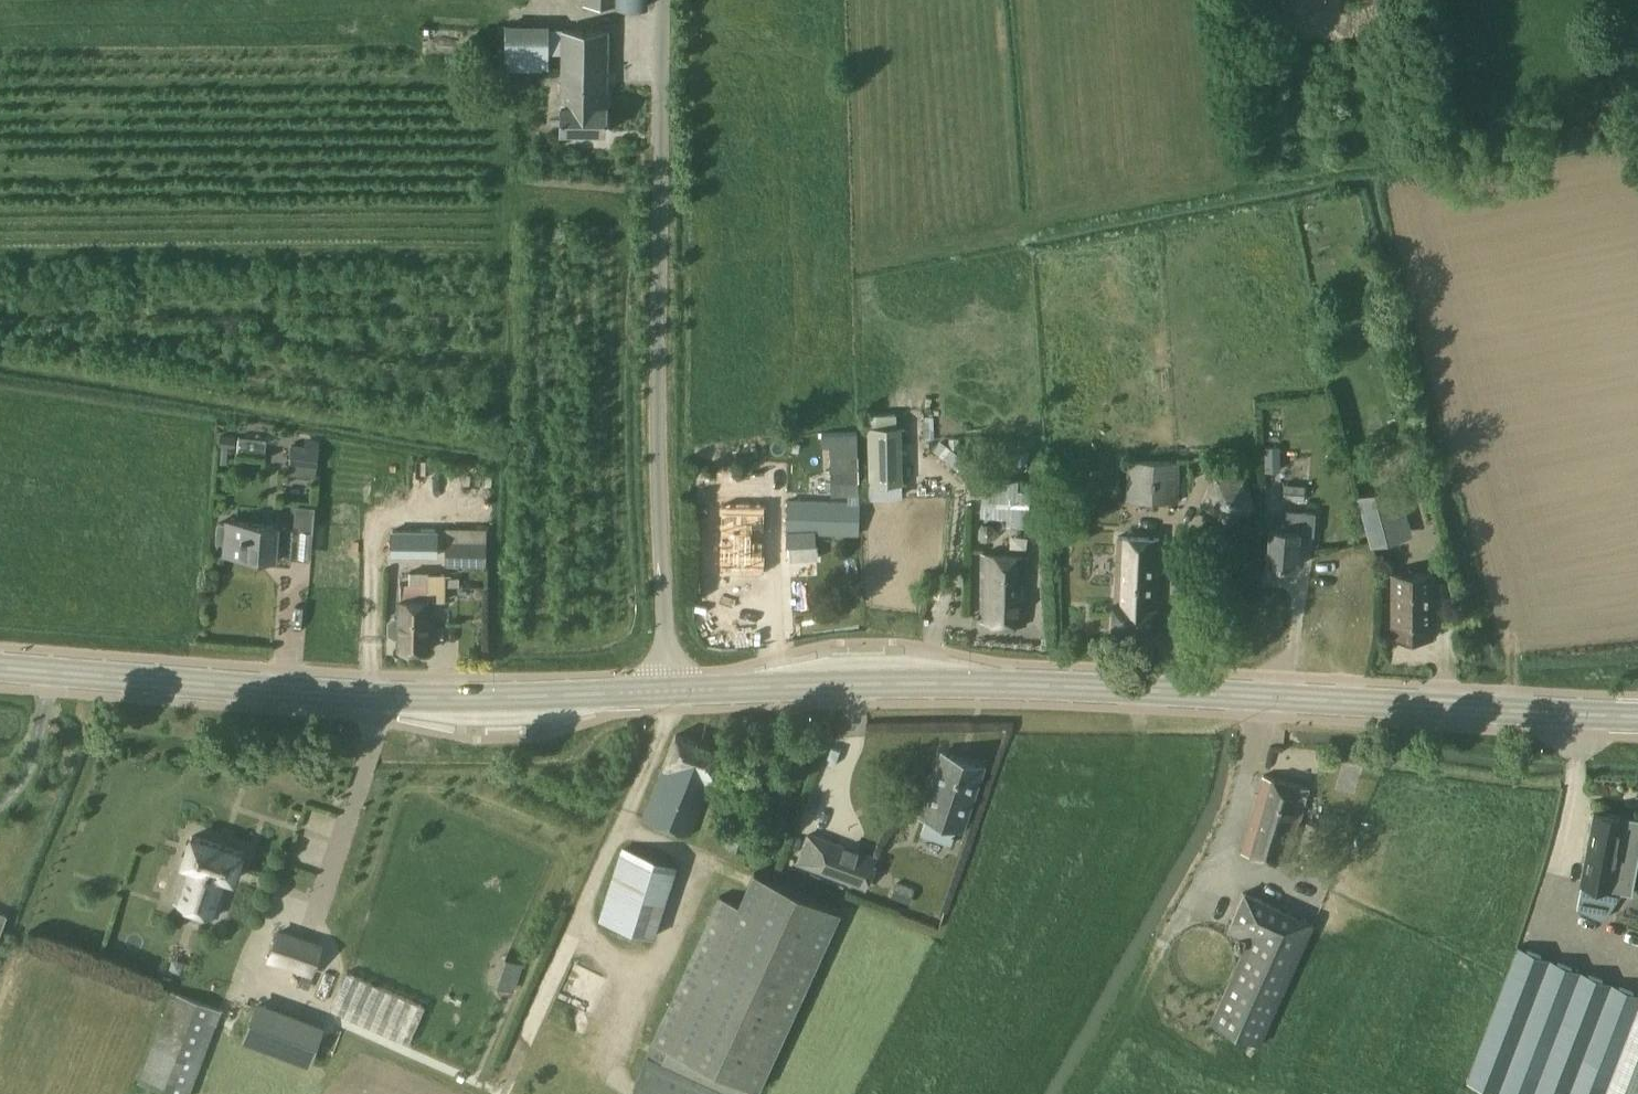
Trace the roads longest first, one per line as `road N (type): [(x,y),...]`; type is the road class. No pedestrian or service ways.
road 1 (tertiary): [(666,695),(990,686),(1637,716)]
road 2 (unclassified): [(666,695),(658,443),(665,0)]
road 3 (tertiary): [(0,666),(327,694),(666,695)]

